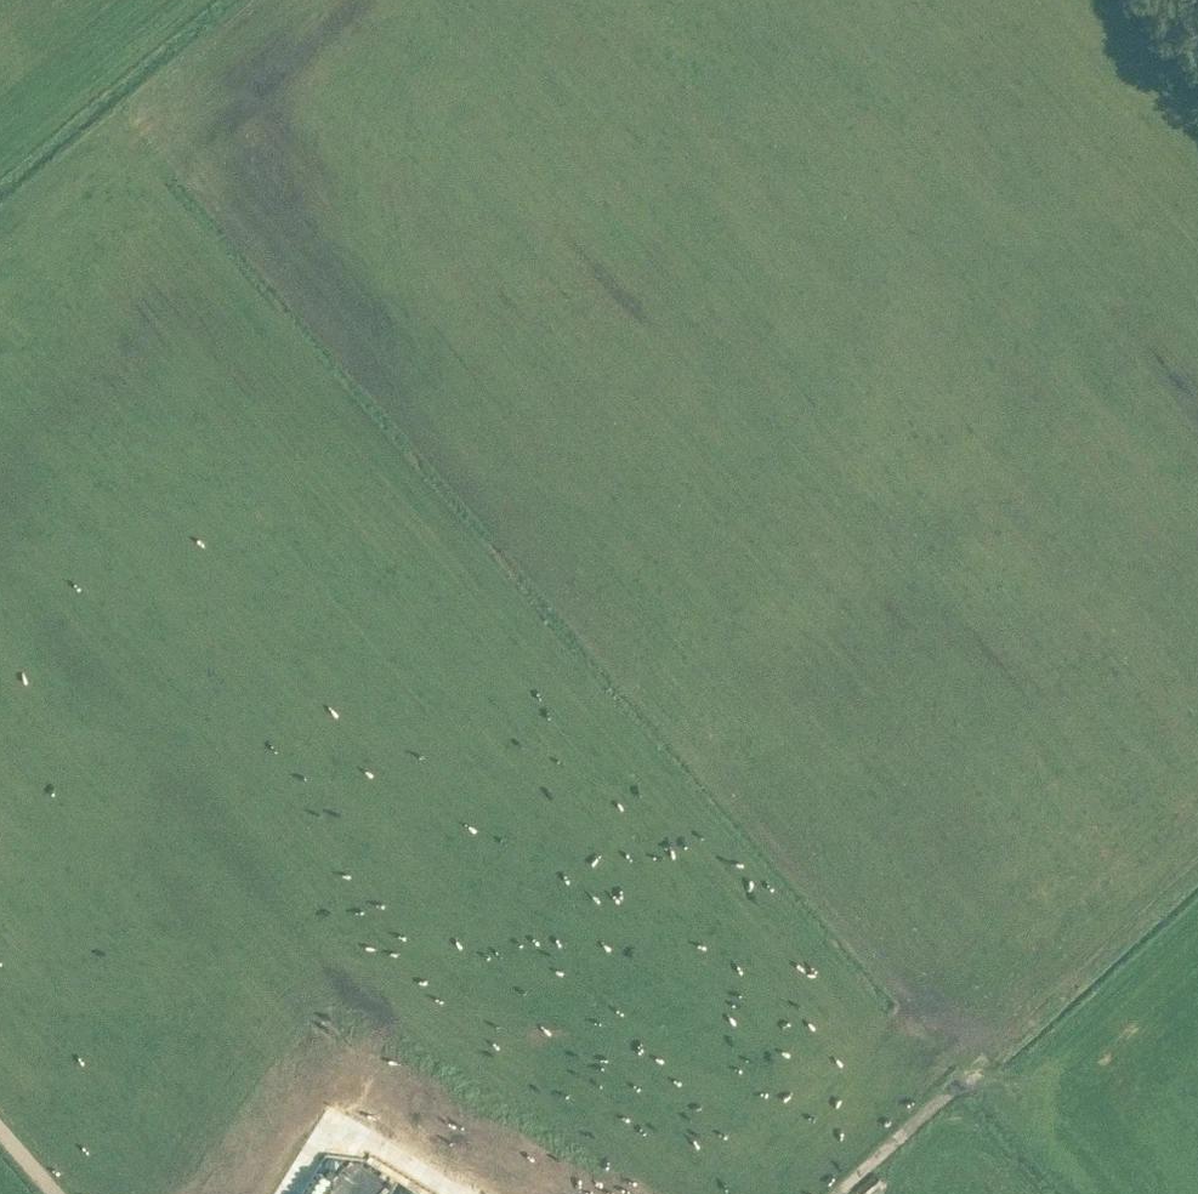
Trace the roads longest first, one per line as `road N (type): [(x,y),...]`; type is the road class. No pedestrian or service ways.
road 1 (track): [(839,1193),(985,1063)]

